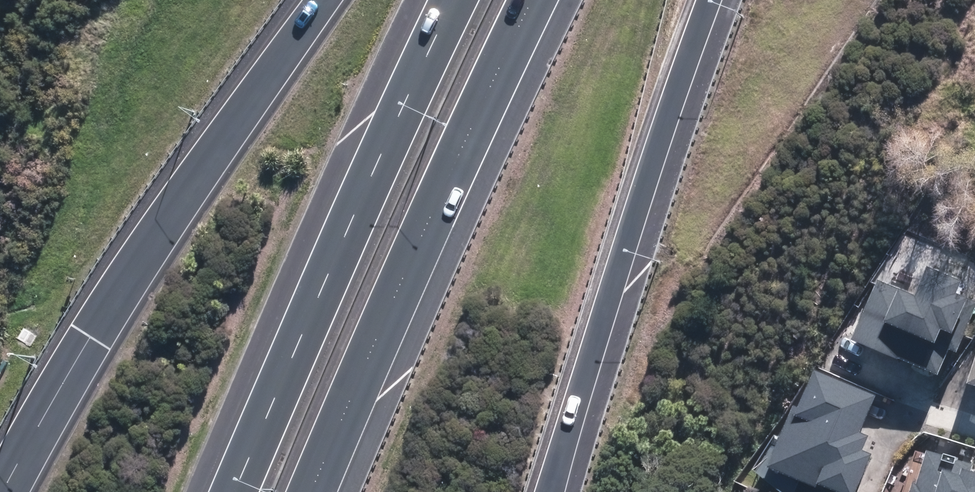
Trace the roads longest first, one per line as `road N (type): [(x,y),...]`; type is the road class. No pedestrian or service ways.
road 1 (motorway): [(1,491),(103,321),(324,0)]
road 2 (motorway): [(530,0),(311,491)]
road 3 (motorway): [(235,491),(453,0)]
road 4 (motorway): [(707,0),(550,491)]

